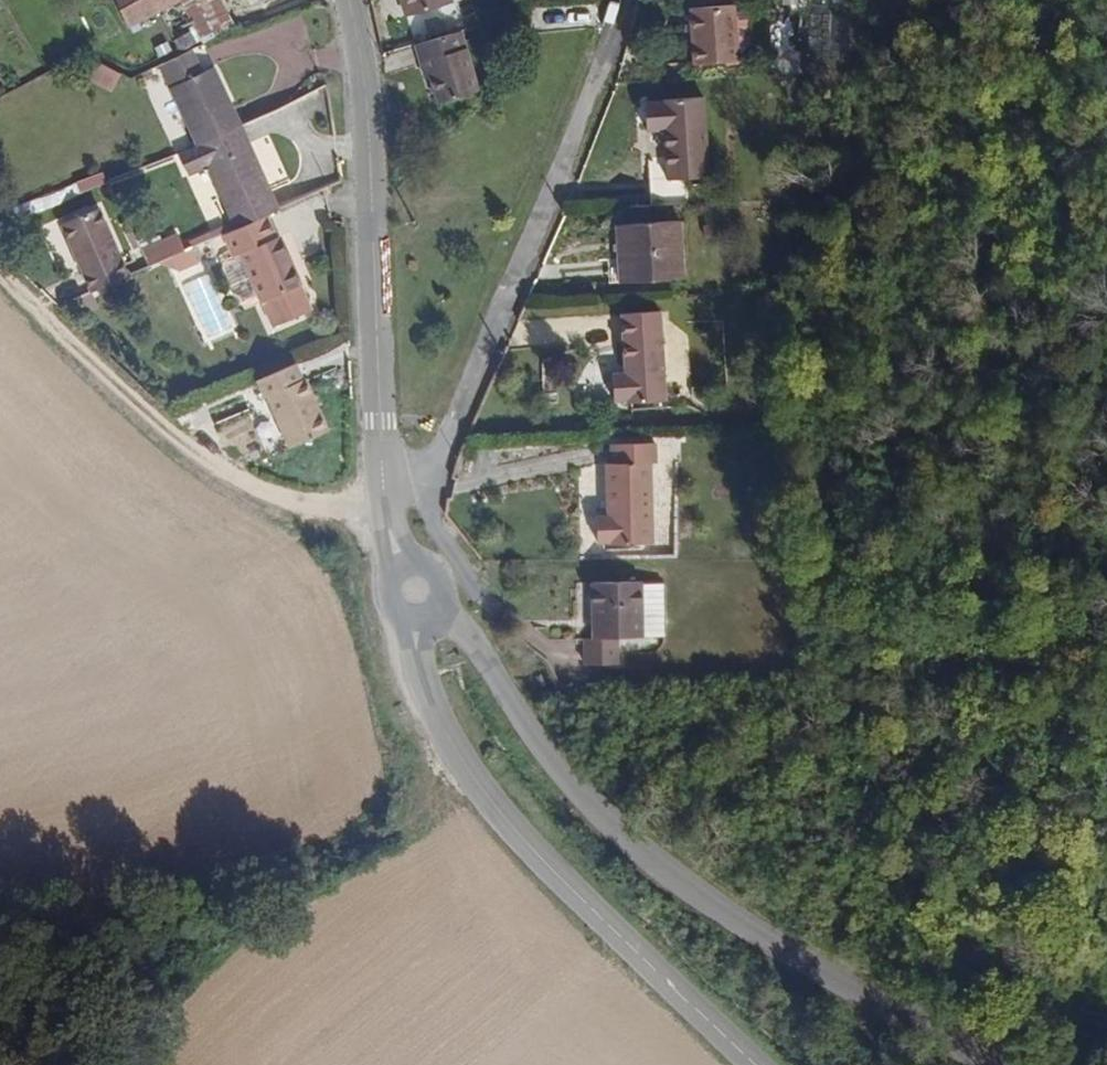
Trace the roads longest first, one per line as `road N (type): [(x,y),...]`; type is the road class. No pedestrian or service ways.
road 1 (unclassified): [(1005,1064),(627,848),(516,718),(488,667),(439,612)]
road 2 (tertiary): [(751,1064),(473,786),(433,711),(416,659),(416,624)]
road 3 (tertiary): [(383,497),(362,48),(349,0)]
road 4 (unclassified): [(627,0),(554,195),(446,439)]
road 5 (track): [(0,273),(142,407),(253,488),(327,509),(383,497)]

